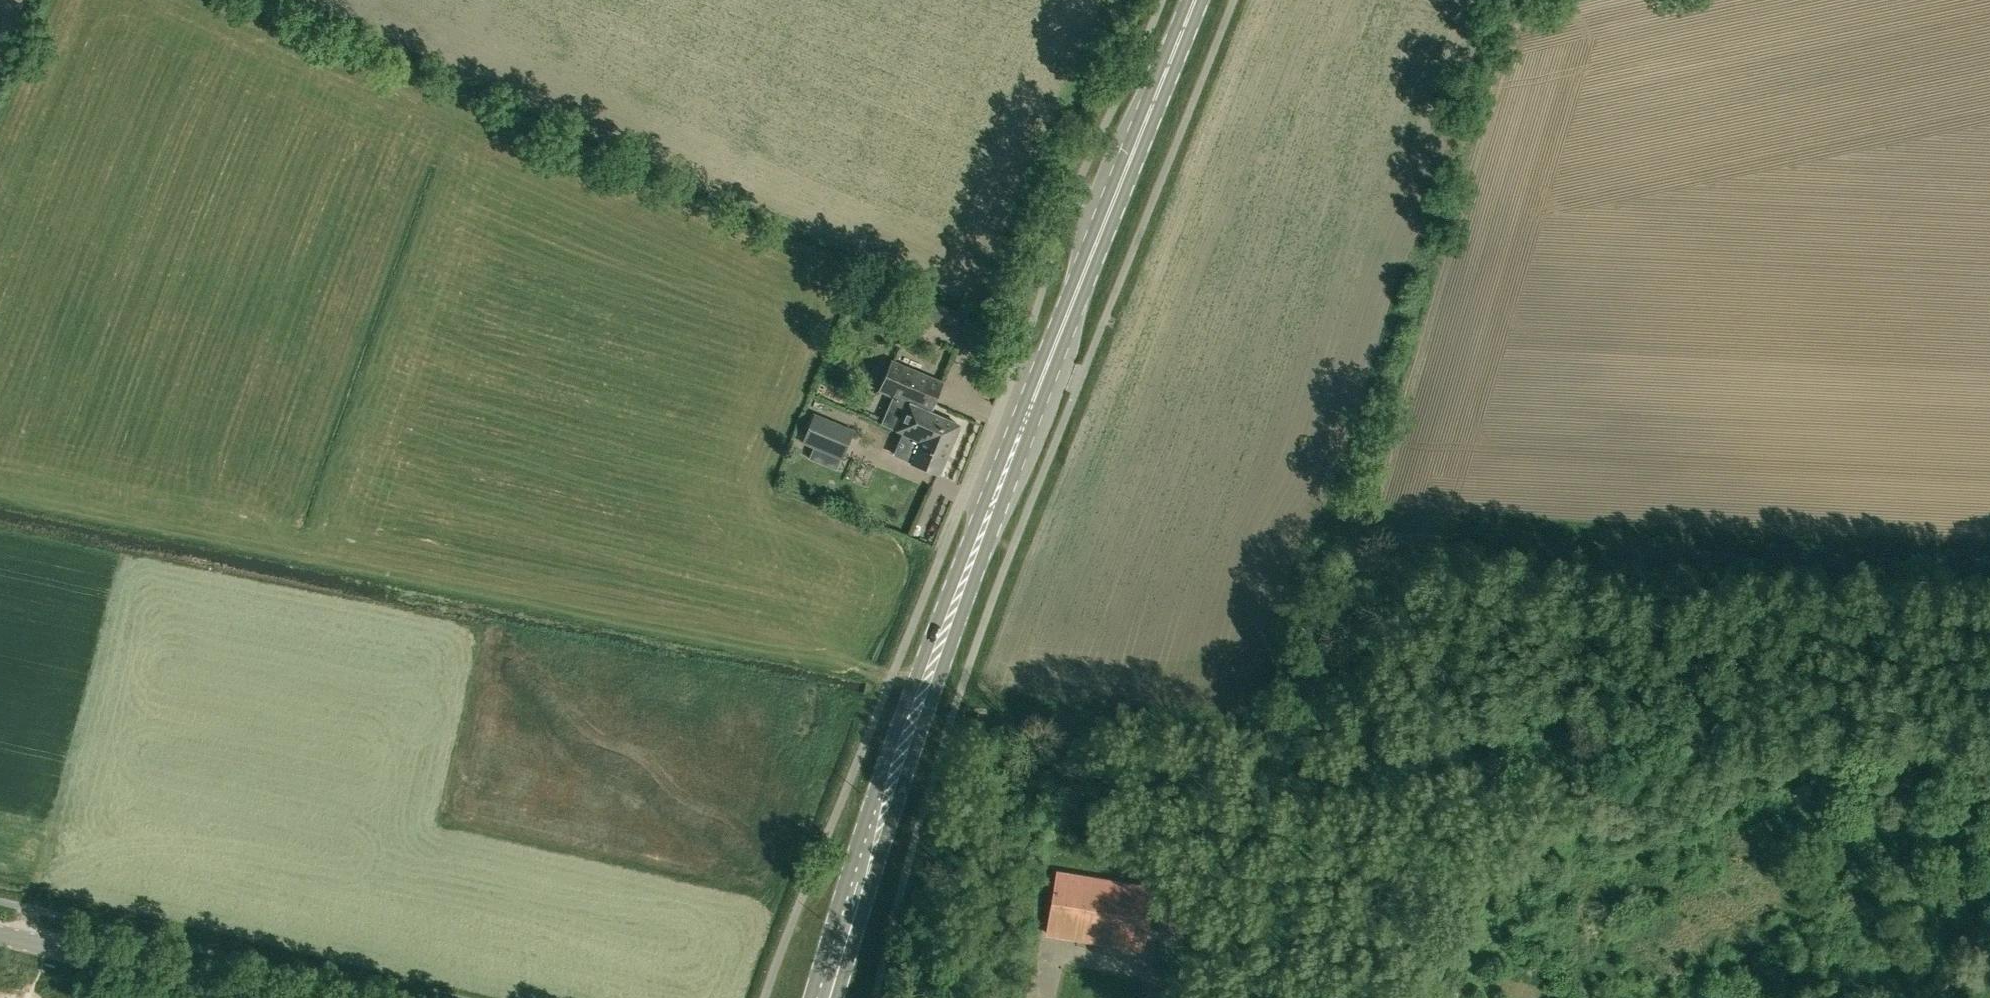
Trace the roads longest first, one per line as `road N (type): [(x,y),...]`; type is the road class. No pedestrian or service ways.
road 1 (secondary): [(825,997),(901,759),(1202,0)]
road 2 (tertiary): [(290,997),(0,930)]

